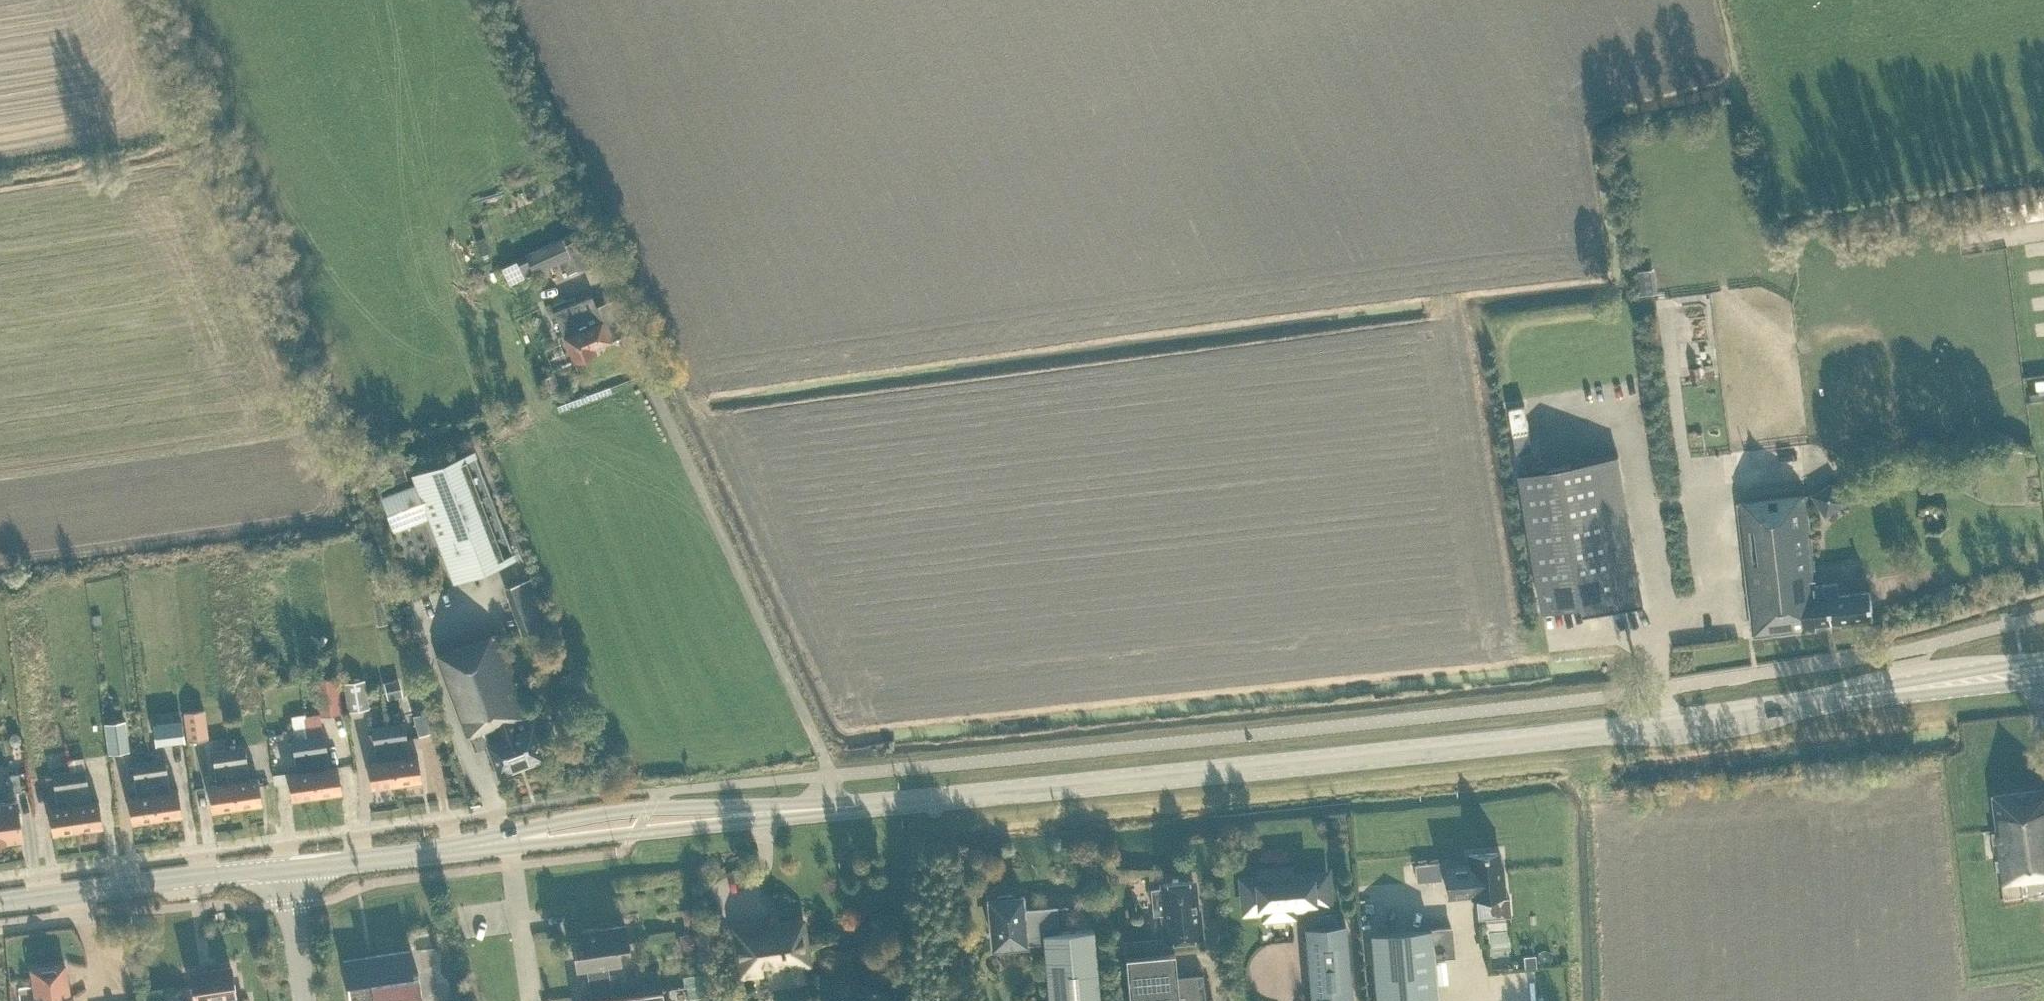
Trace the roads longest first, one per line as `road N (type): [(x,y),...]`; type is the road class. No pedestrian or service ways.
road 1 (primary): [(833,807),(1560,735),(1852,694)]
road 2 (primary): [(833,807),(651,807),(576,817),(503,839)]
road 3 (primary): [(503,839),(635,833),(833,807)]
road 4 (primary): [(0,902),(285,867)]
road 5 (primary): [(285,867),(503,839)]
road 6 (primary): [(1852,694),(2032,681)]
road 7 (primary): [(2022,661),(1852,694)]
road 8 (unclassified): [(303,1000),(285,867)]

